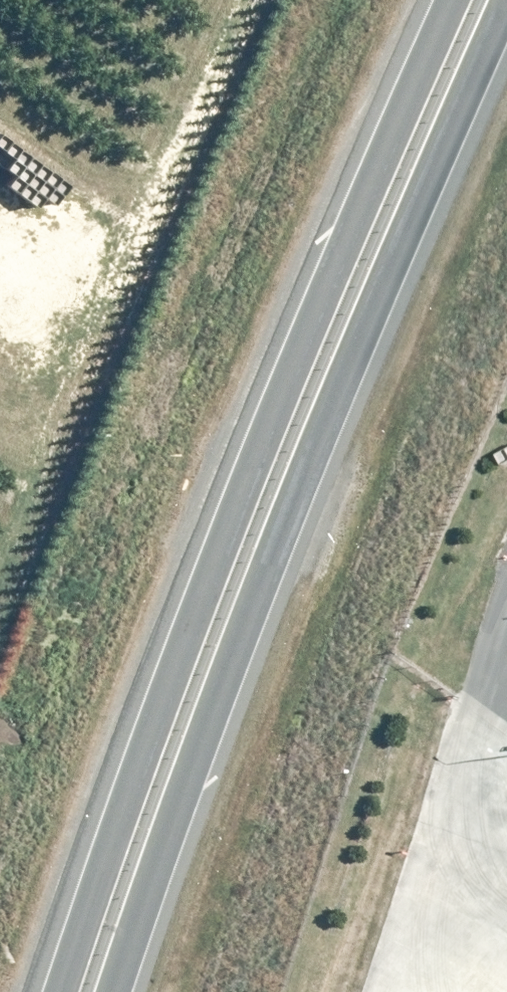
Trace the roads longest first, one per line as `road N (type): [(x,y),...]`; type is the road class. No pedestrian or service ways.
road 1 (trunk): [(65,991),(188,630),(470,0)]
road 2 (trunk): [(506,37),(335,440),(206,716),(104,991)]

